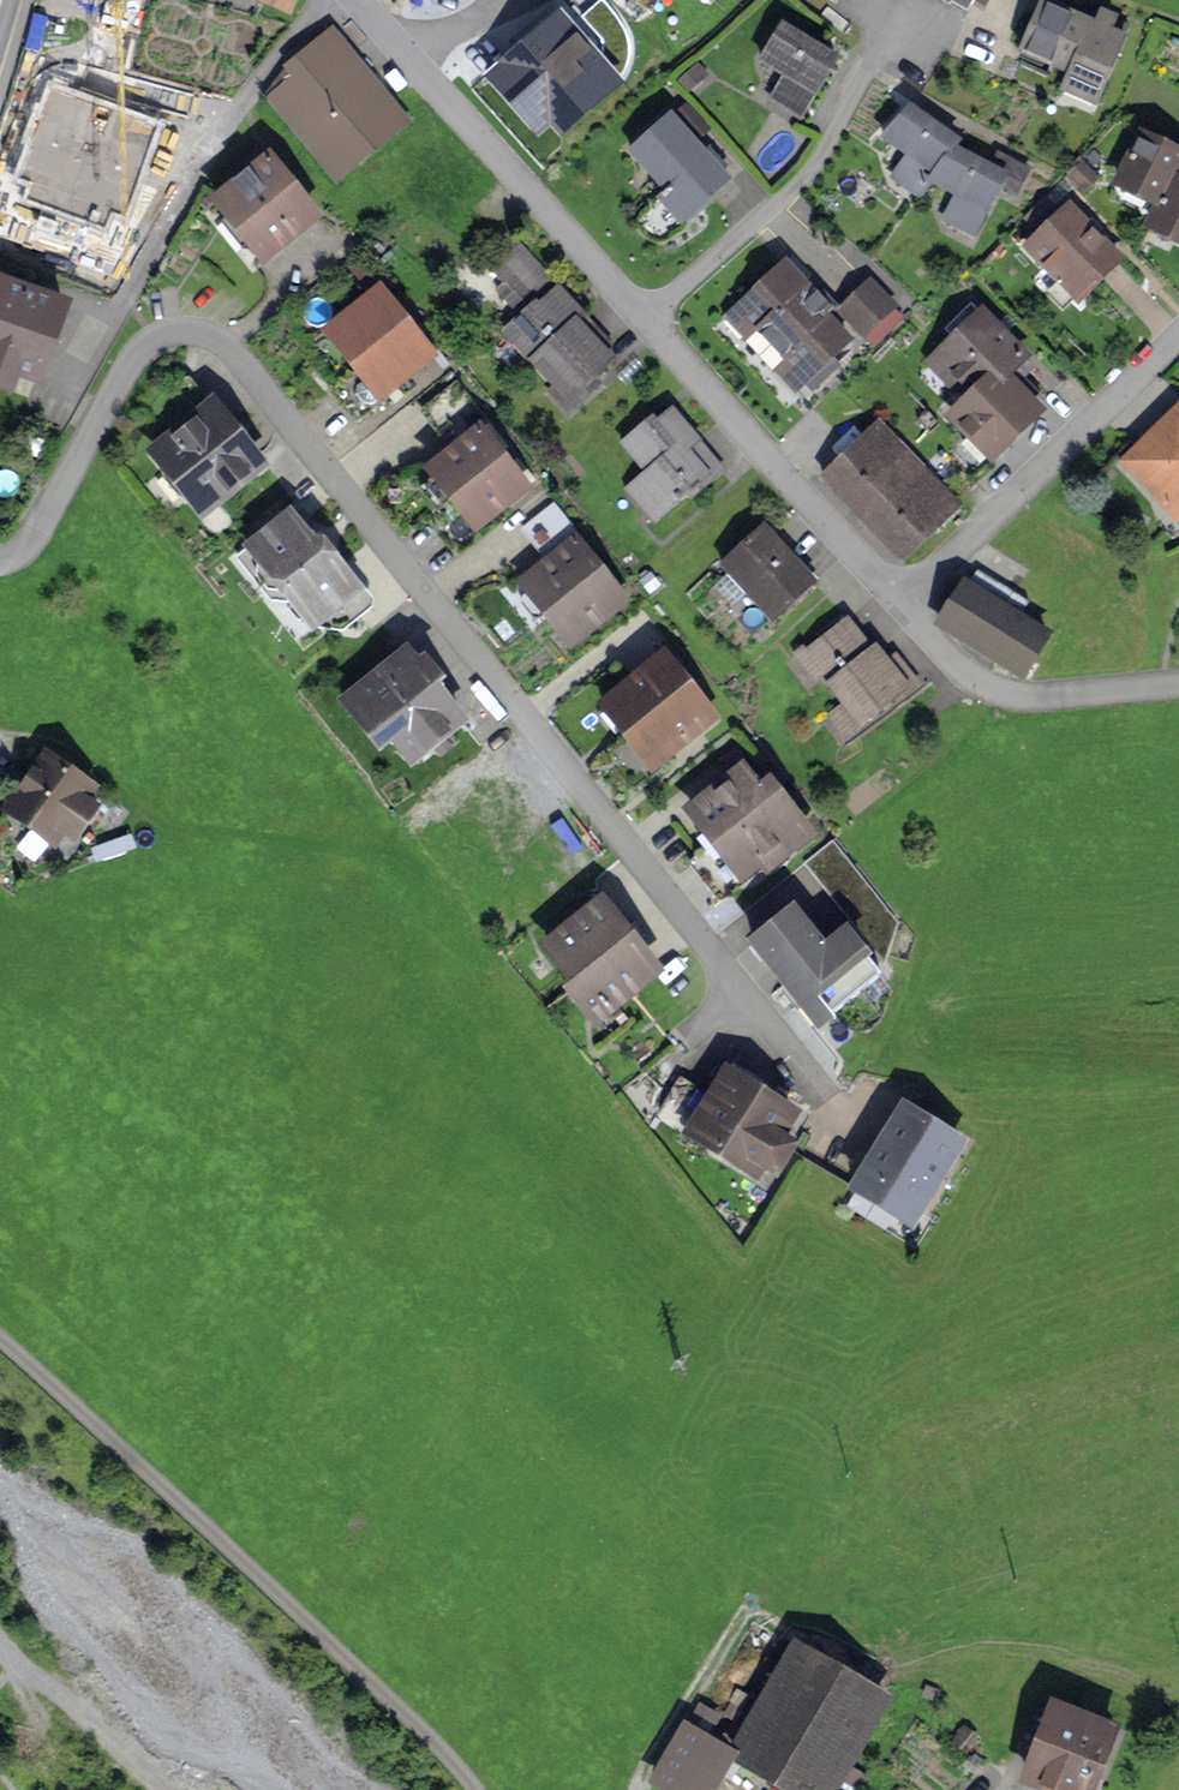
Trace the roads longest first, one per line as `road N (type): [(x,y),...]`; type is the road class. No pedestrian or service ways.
road 1 (residential): [(0,556),(34,535),(143,349),(173,332),(221,342),(828,1100)]
road 2 (track): [(456,1789),(419,1742),(272,1597),(0,1341)]
road 3 (residential): [(363,0),(647,318)]
road 4 (residential): [(647,318),(796,181),(902,6)]
road 5 (residential): [(647,318),(890,589)]
road 6 (residential): [(1178,339),(927,577)]
road 7 (residential): [(890,589),(973,678),(1033,696),(1178,683)]
road 8 (track): [(2,1644),(26,1675),(135,1766)]

